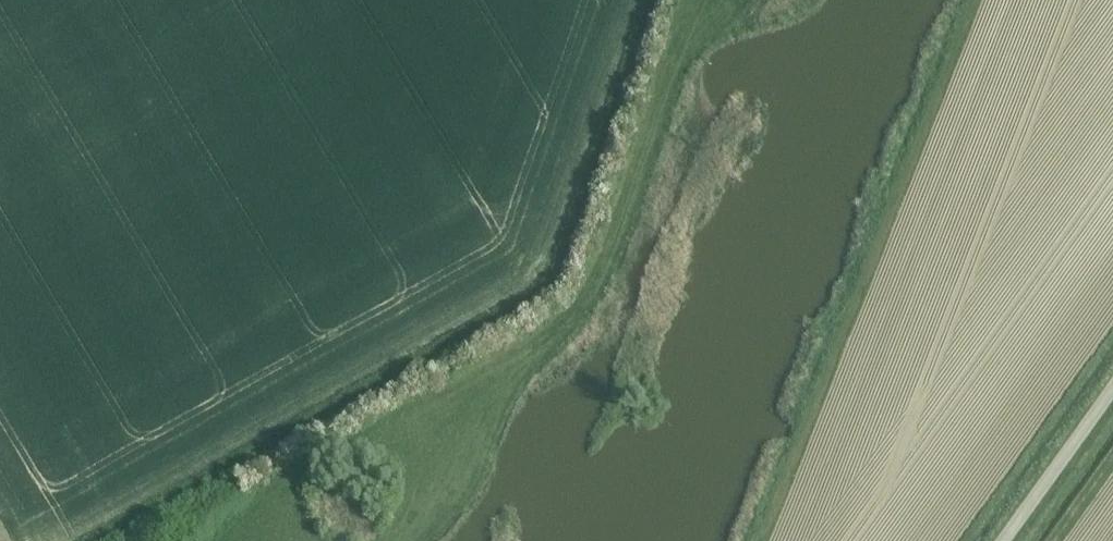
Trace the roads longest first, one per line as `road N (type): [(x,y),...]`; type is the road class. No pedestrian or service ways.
road 1 (unclassified): [(999,540),(1112,383)]

